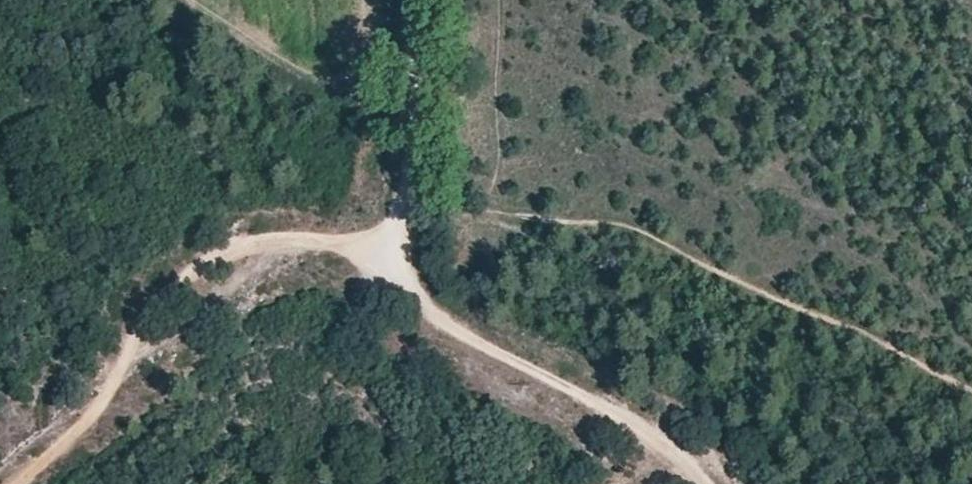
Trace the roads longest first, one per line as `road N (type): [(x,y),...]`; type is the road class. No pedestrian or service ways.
road 1 (track): [(404,214),(590,218),(971,392)]
road 2 (track): [(386,252),(335,242),(262,242),(193,279),(145,322),(81,423),(17,483)]
road 3 (track): [(659,442),(436,322),(386,252)]
road 4 (track): [(422,0),(404,214),(386,252)]

